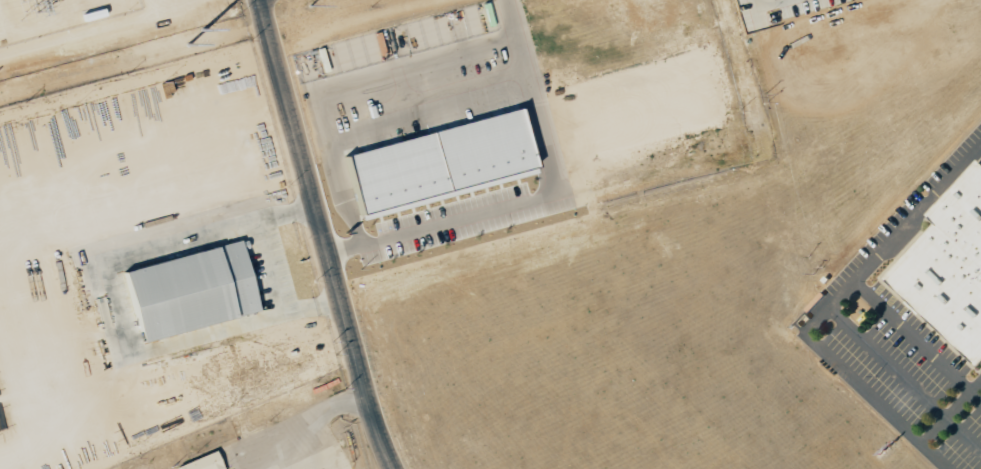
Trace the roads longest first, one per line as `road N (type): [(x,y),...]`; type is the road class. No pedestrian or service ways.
road 1 (residential): [(264,0),(358,355),(402,468)]

